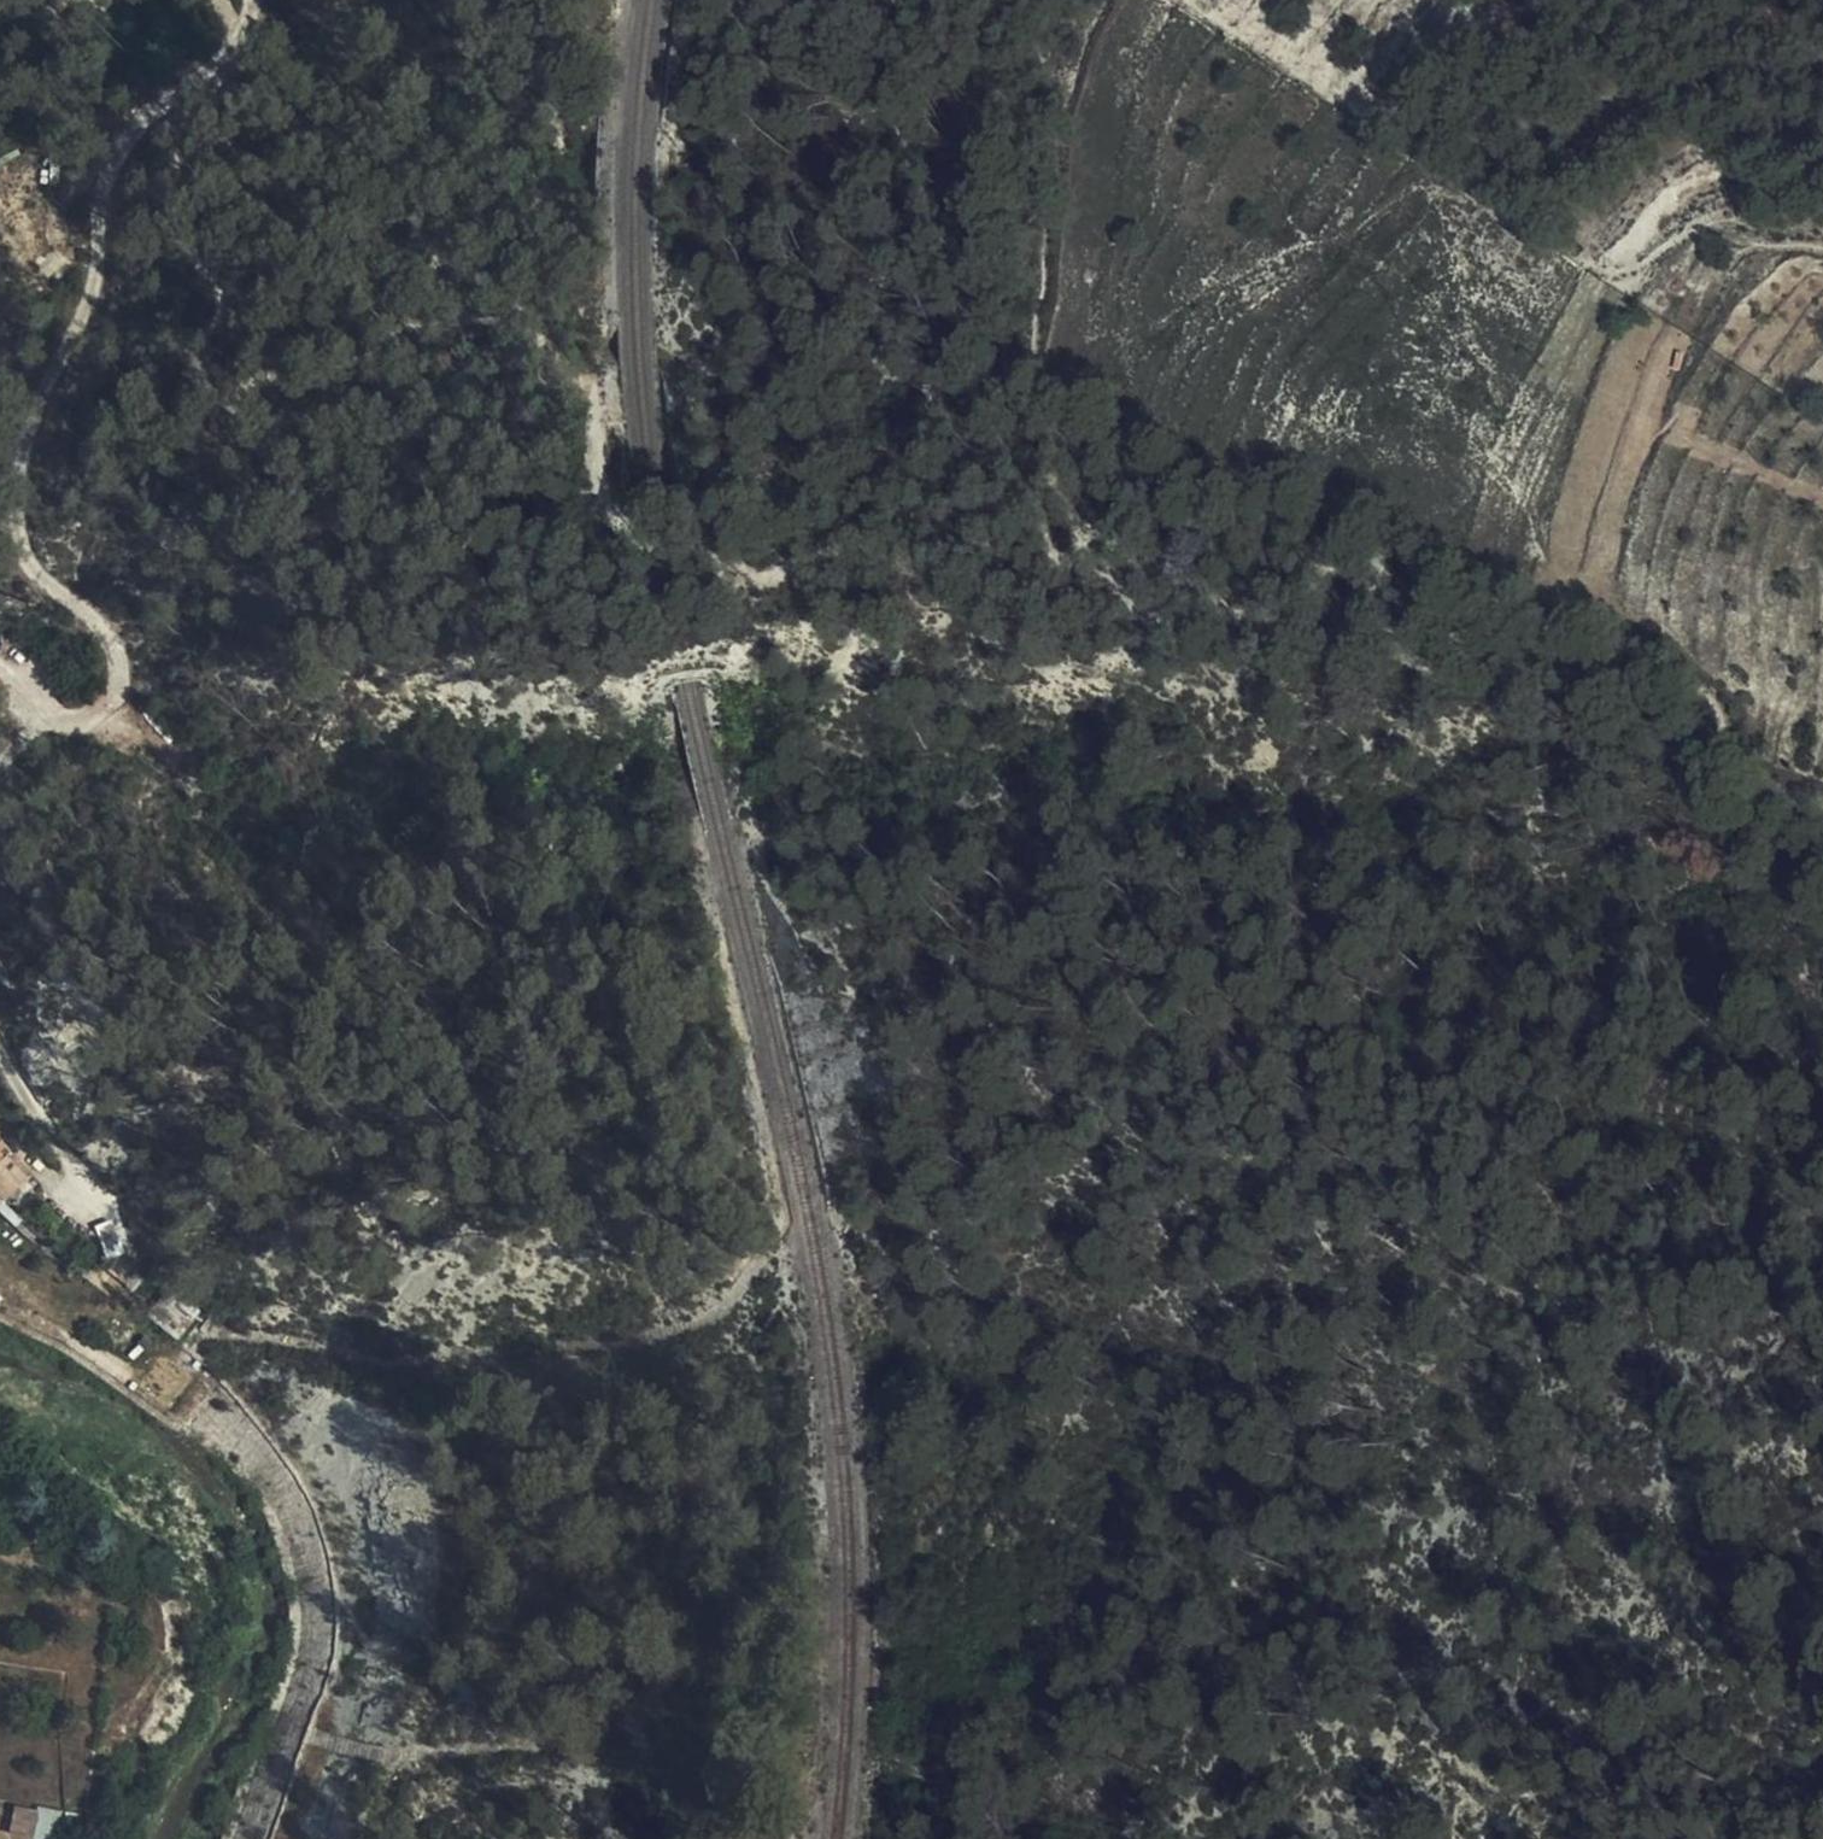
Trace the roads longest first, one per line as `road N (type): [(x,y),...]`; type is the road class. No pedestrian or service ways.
road 1 (track): [(45,721),(89,725),(123,694),(128,670),(101,625),(41,580),(20,545),(16,487),(46,381),(92,294),(110,164),(164,94),(208,71),(244,25),(250,0)]
road 2 (track): [(193,1360),(220,1332),(365,1363),(420,1366),(681,1332),(719,1315),(774,1240)]
road 3 (track): [(48,1180),(69,1192),(80,1181),(0,1042)]

